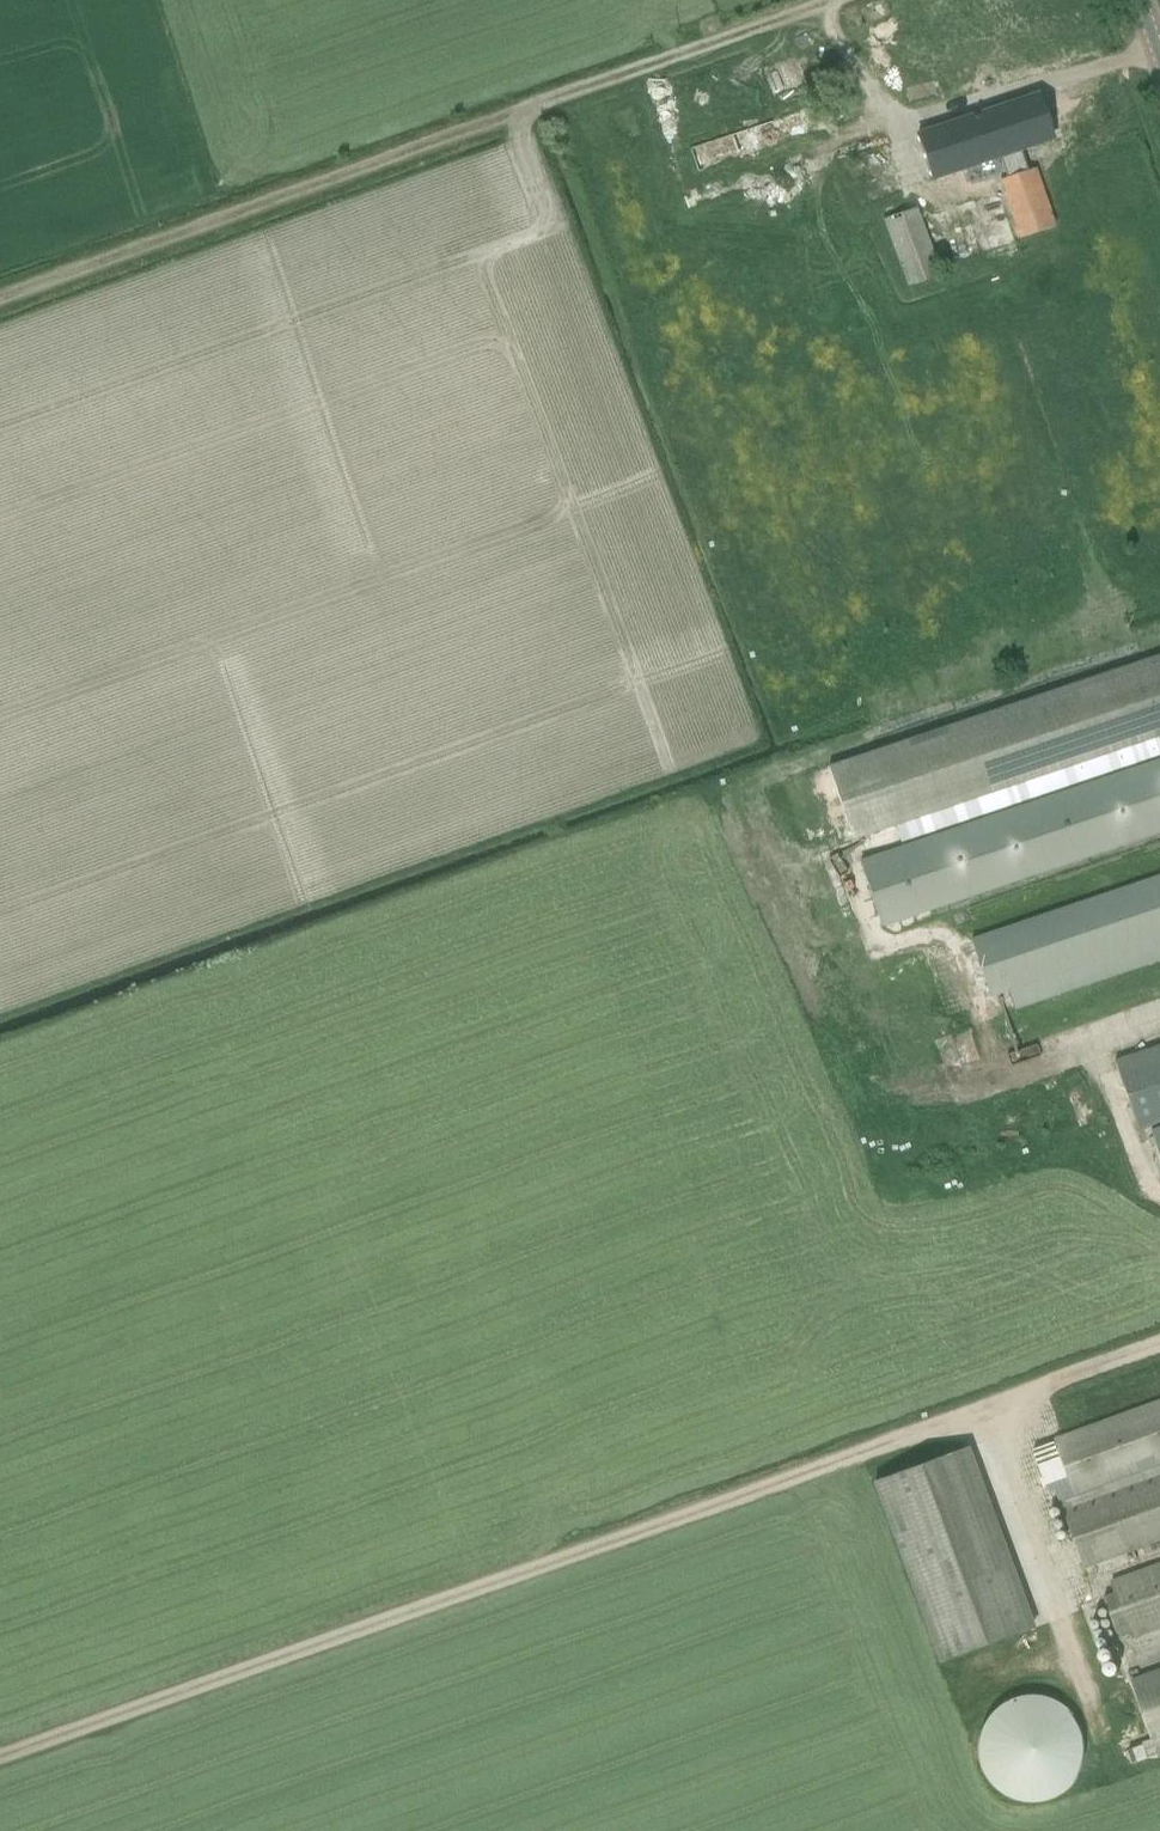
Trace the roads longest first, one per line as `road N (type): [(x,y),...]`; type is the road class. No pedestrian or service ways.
road 1 (track): [(1159,1341),(0,1758)]
road 2 (track): [(846,0),(0,303)]

